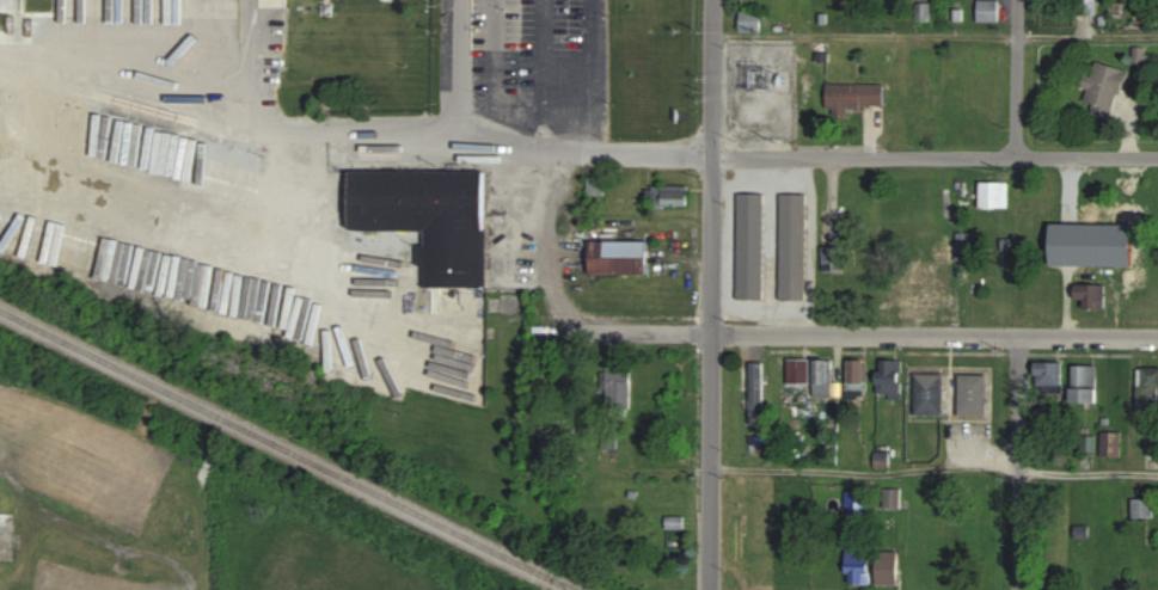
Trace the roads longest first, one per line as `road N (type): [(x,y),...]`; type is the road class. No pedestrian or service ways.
road 1 (residential): [(1157,157),(715,156),(319,143),(263,117),(257,13)]
road 2 (residential): [(549,327),(1157,334)]
road 3 (residential): [(711,589),(715,0)]
road 4 (residential): [(192,589),(170,558),(43,516),(18,539),(10,589)]
road 5 (residential): [(1018,589),(1016,334)]
road 6 (residential): [(1018,154),(1018,0)]

